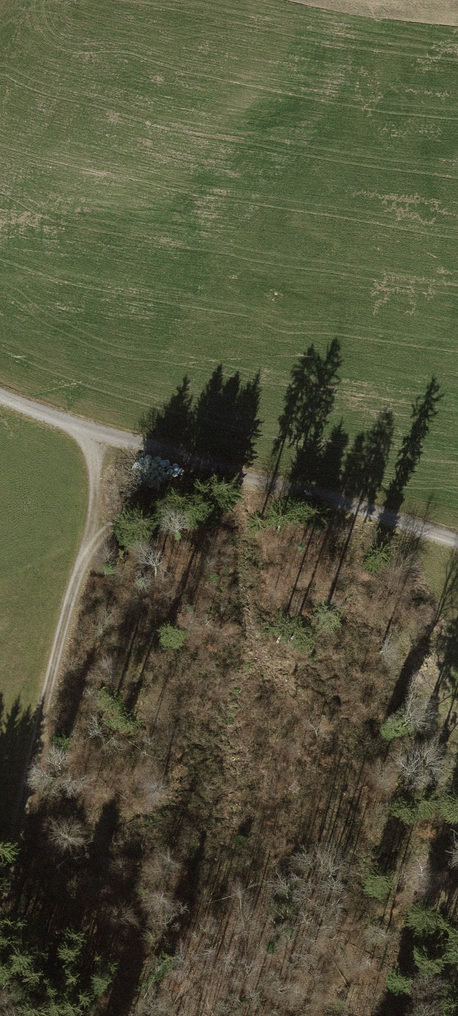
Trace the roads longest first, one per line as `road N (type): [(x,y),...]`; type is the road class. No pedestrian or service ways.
road 1 (track): [(0,913),(83,549),(149,496),(228,475)]
road 2 (track): [(228,475),(0,396)]
road 3 (track): [(228,475),(457,545)]
road 4 (track): [(83,549),(95,477),(78,427)]

